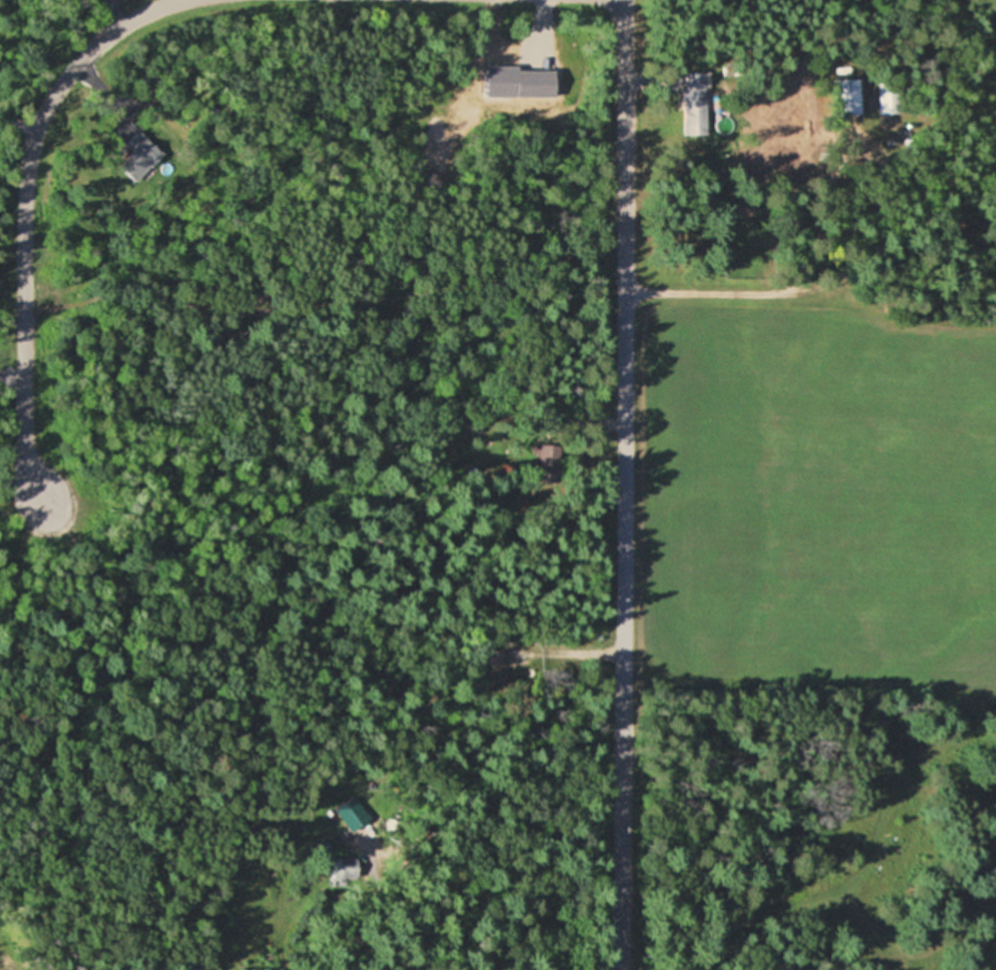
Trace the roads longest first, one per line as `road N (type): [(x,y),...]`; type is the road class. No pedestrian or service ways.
road 1 (residential): [(621,969),(624,0)]
road 2 (residential): [(190,0),(125,23),(69,69),(31,134),(20,211),(24,458),(40,500)]

